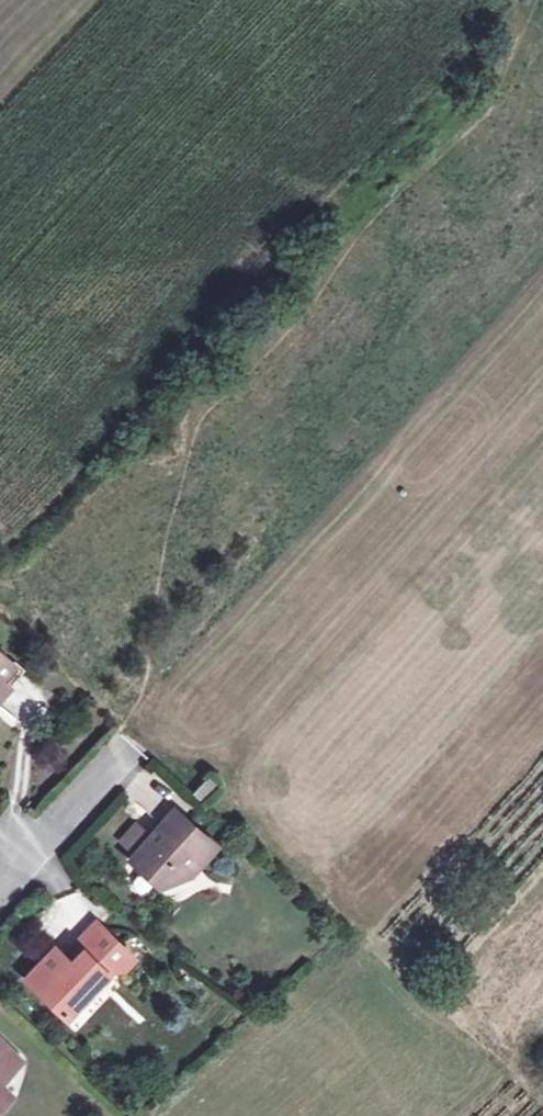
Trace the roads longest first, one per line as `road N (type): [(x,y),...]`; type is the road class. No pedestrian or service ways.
road 1 (residential): [(0,887),(129,744)]

